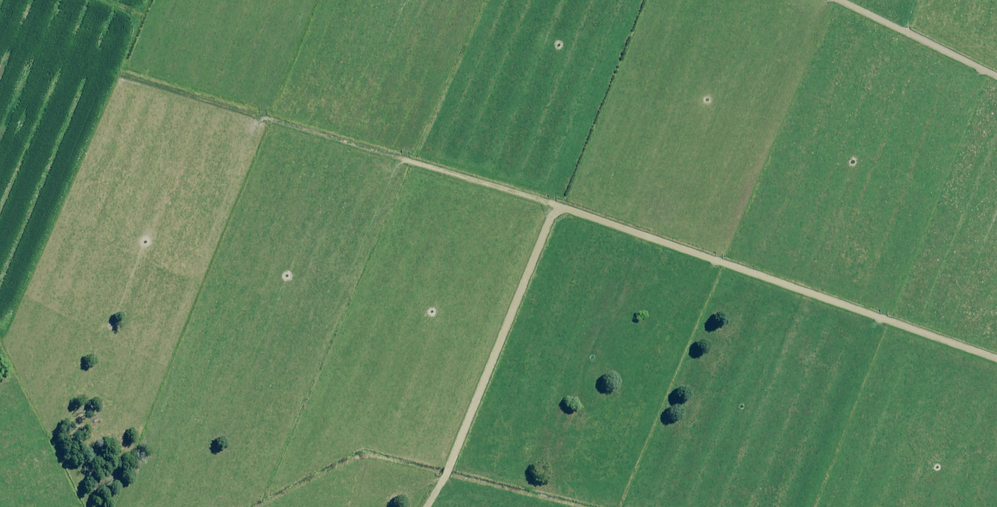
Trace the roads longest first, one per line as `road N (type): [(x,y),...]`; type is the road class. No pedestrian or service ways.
road 1 (track): [(391,156),(996,363)]
road 2 (track): [(417,506),(537,206)]
road 3 (track): [(996,78),(843,0)]

